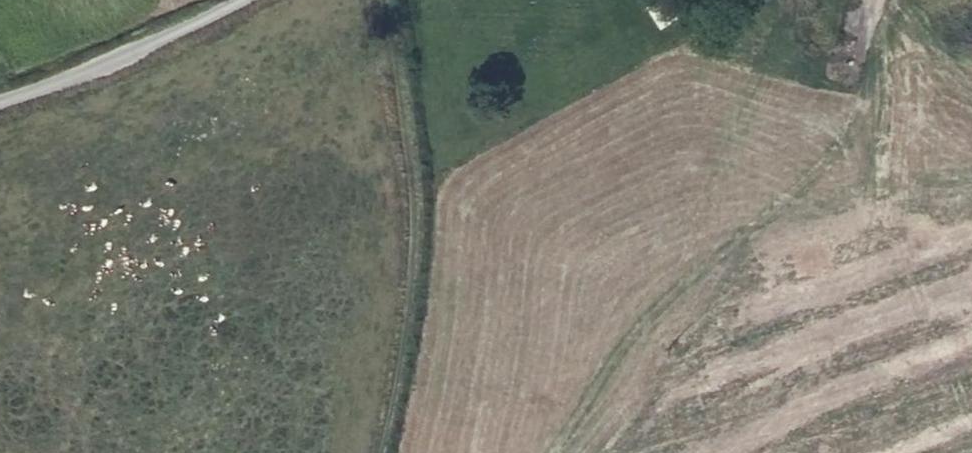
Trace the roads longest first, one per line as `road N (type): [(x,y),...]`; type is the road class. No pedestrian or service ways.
road 1 (tertiary): [(0,105),(111,67),(234,0)]

